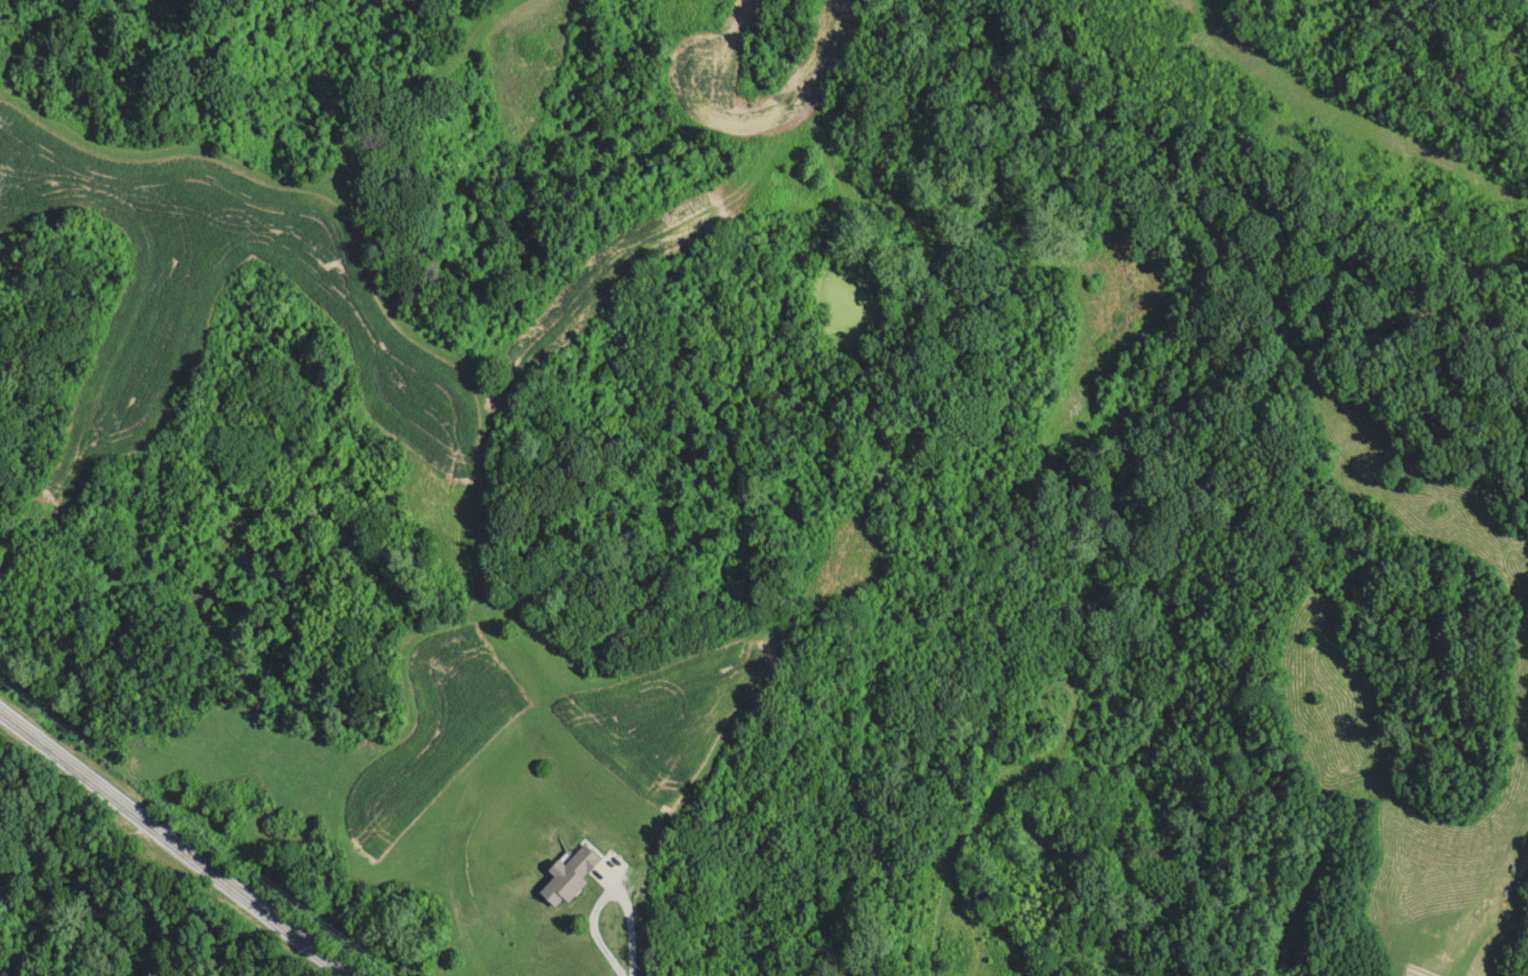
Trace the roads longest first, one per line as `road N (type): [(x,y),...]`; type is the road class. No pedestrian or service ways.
road 1 (secondary): [(340,975),(0,715)]

